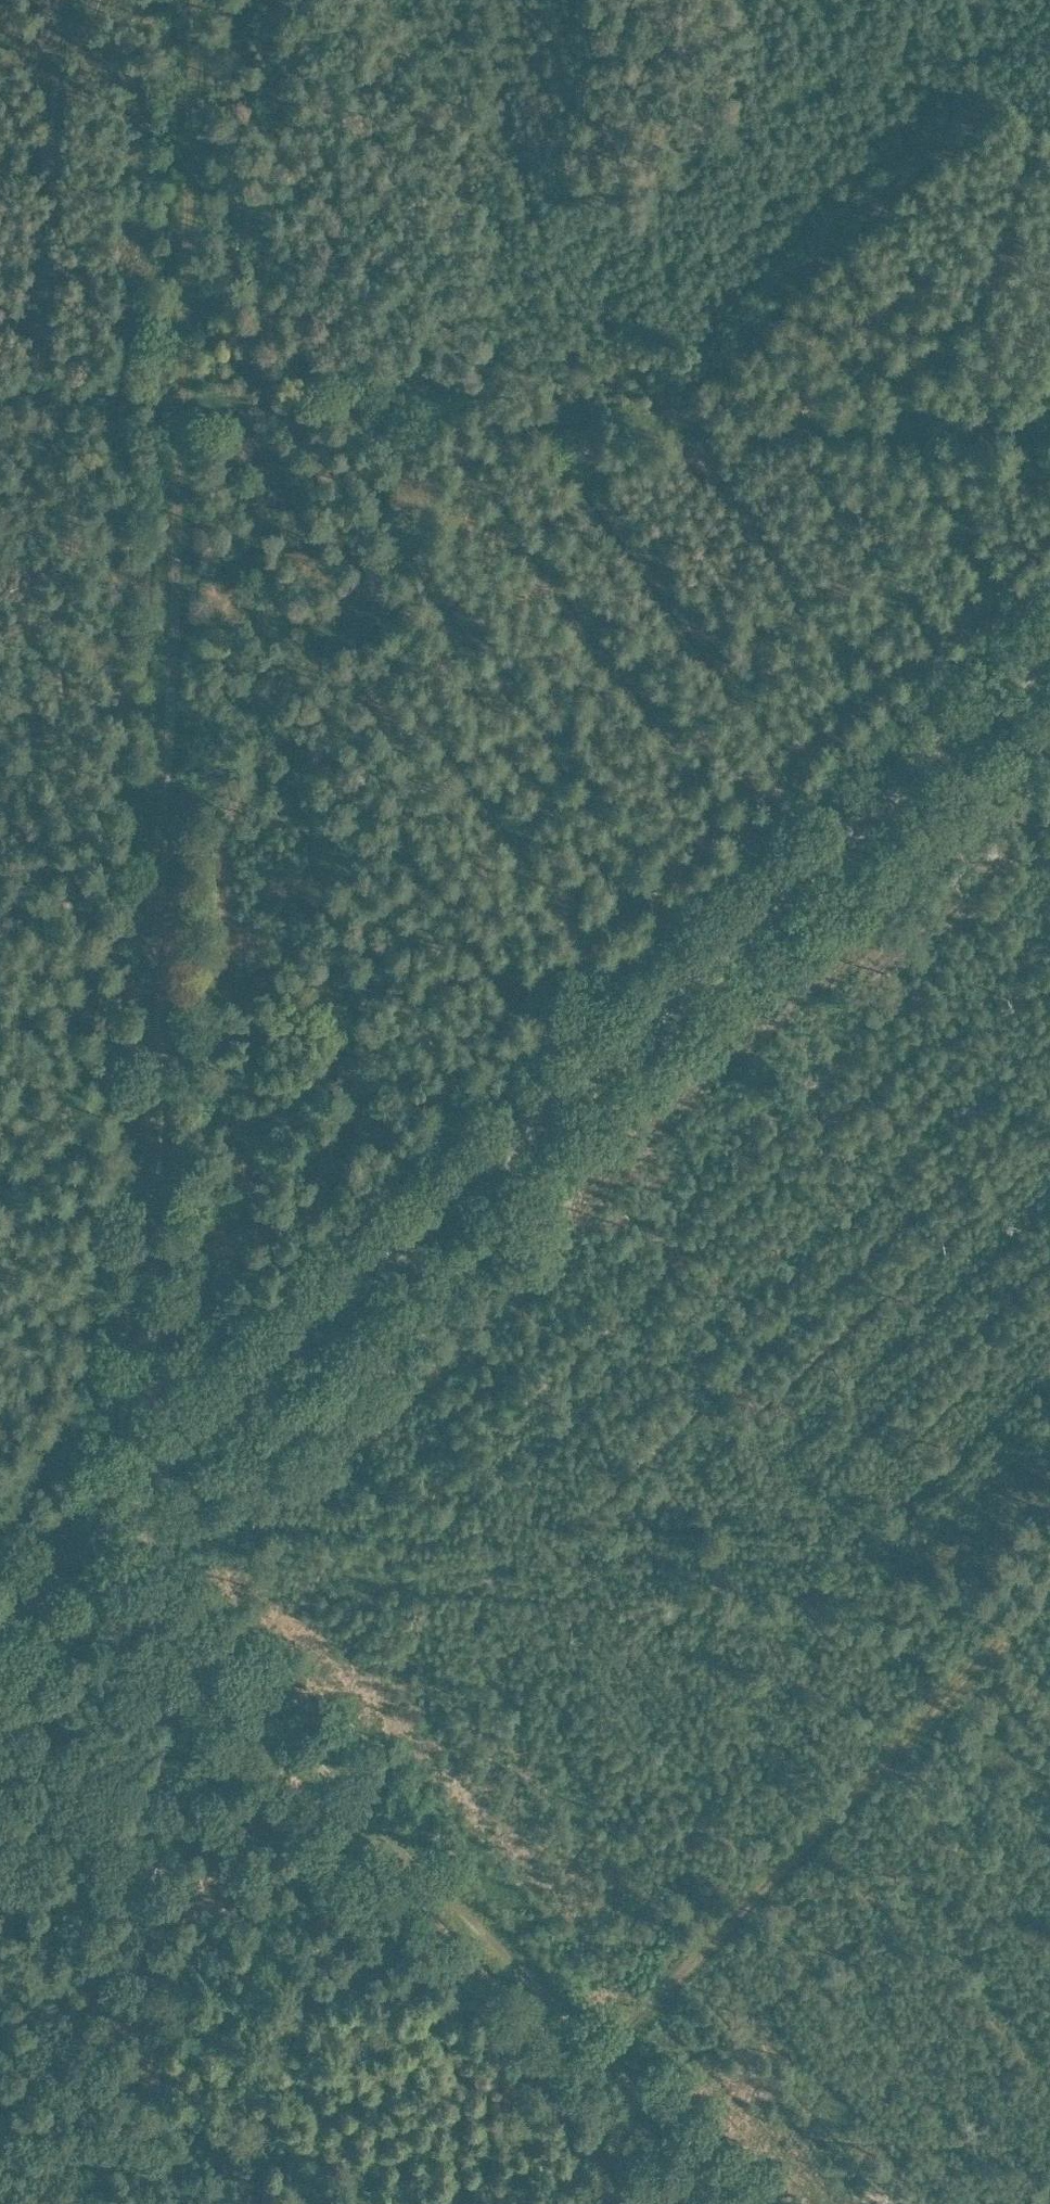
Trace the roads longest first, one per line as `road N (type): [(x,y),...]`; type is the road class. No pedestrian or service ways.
road 1 (track): [(151,1473),(146,1339),(168,1263),(170,1221),(156,1173),(161,923),(195,0)]
road 2 (secondary): [(0,1612),(1049,649)]
road 3 (track): [(86,1534),(747,2203)]
road 4 (track): [(0,881),(161,923)]

